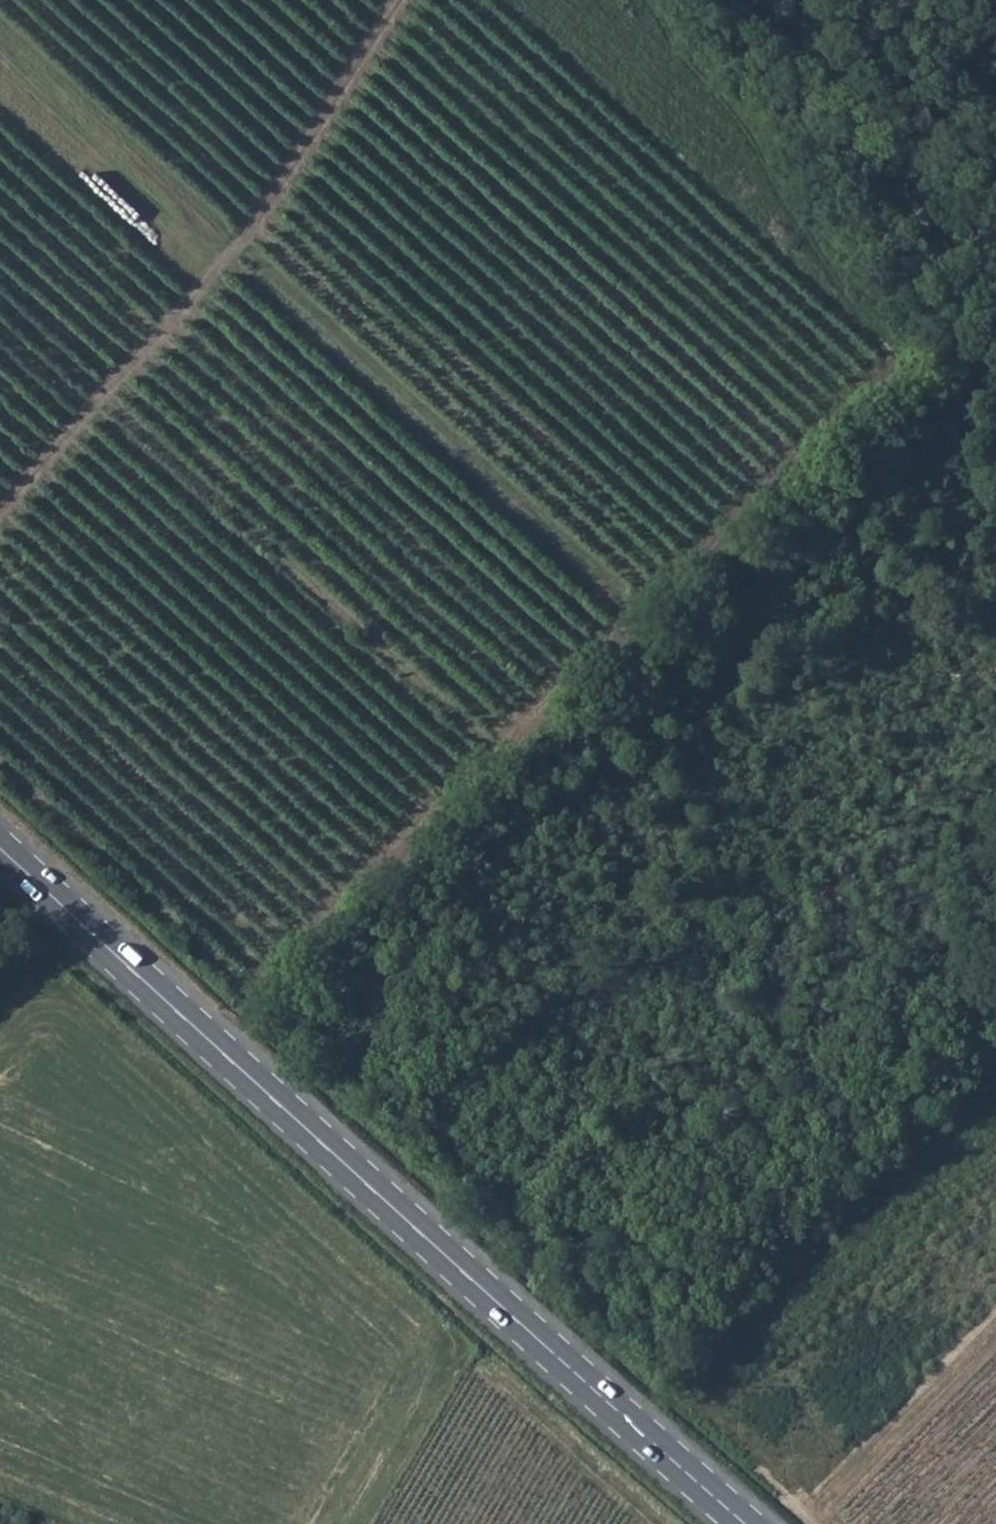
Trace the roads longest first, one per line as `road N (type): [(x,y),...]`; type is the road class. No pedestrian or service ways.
road 1 (primary): [(752,1523),(330,1153),(0,848)]

